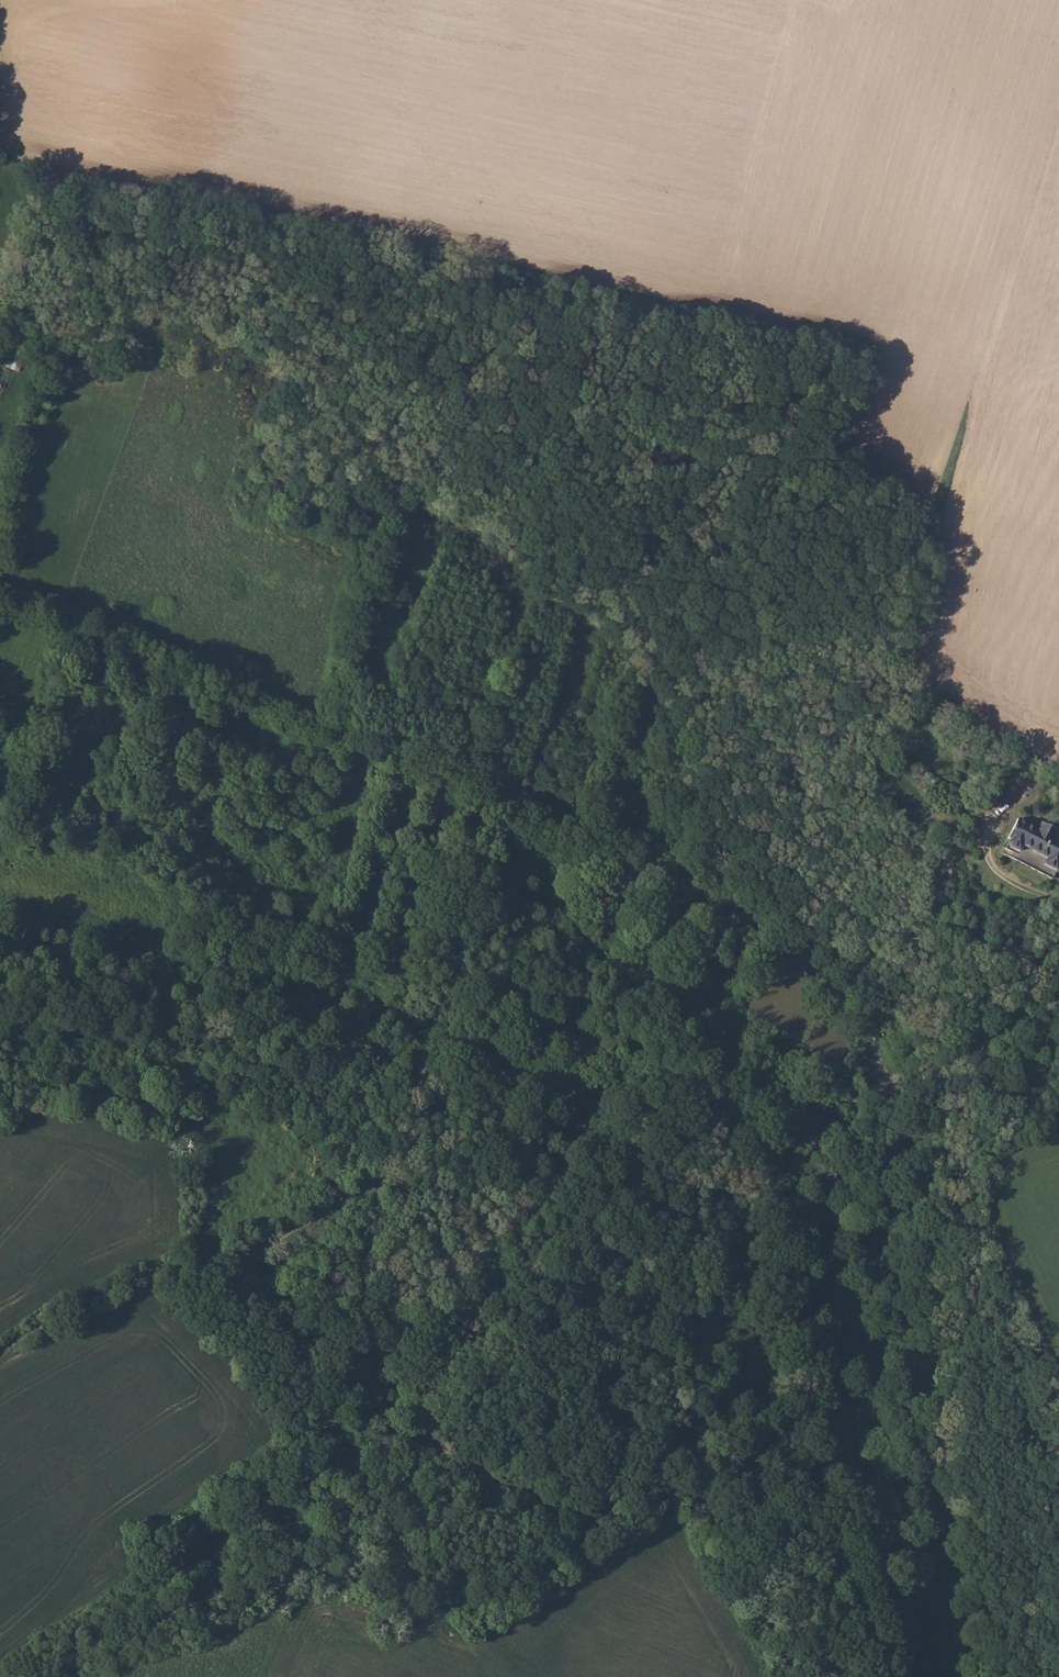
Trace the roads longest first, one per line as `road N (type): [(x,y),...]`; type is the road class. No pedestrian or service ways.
road 1 (track): [(0,933),(475,1082),(614,1078)]
road 2 (track): [(614,1078),(535,1140),(478,1155),(372,1160),(249,1241),(134,1279)]
road 3 (track): [(1058,1021),(1010,1029),(955,1061),(809,1117),(766,1125),(702,1102)]
road 4 (track): [(0,1353),(134,1279)]

